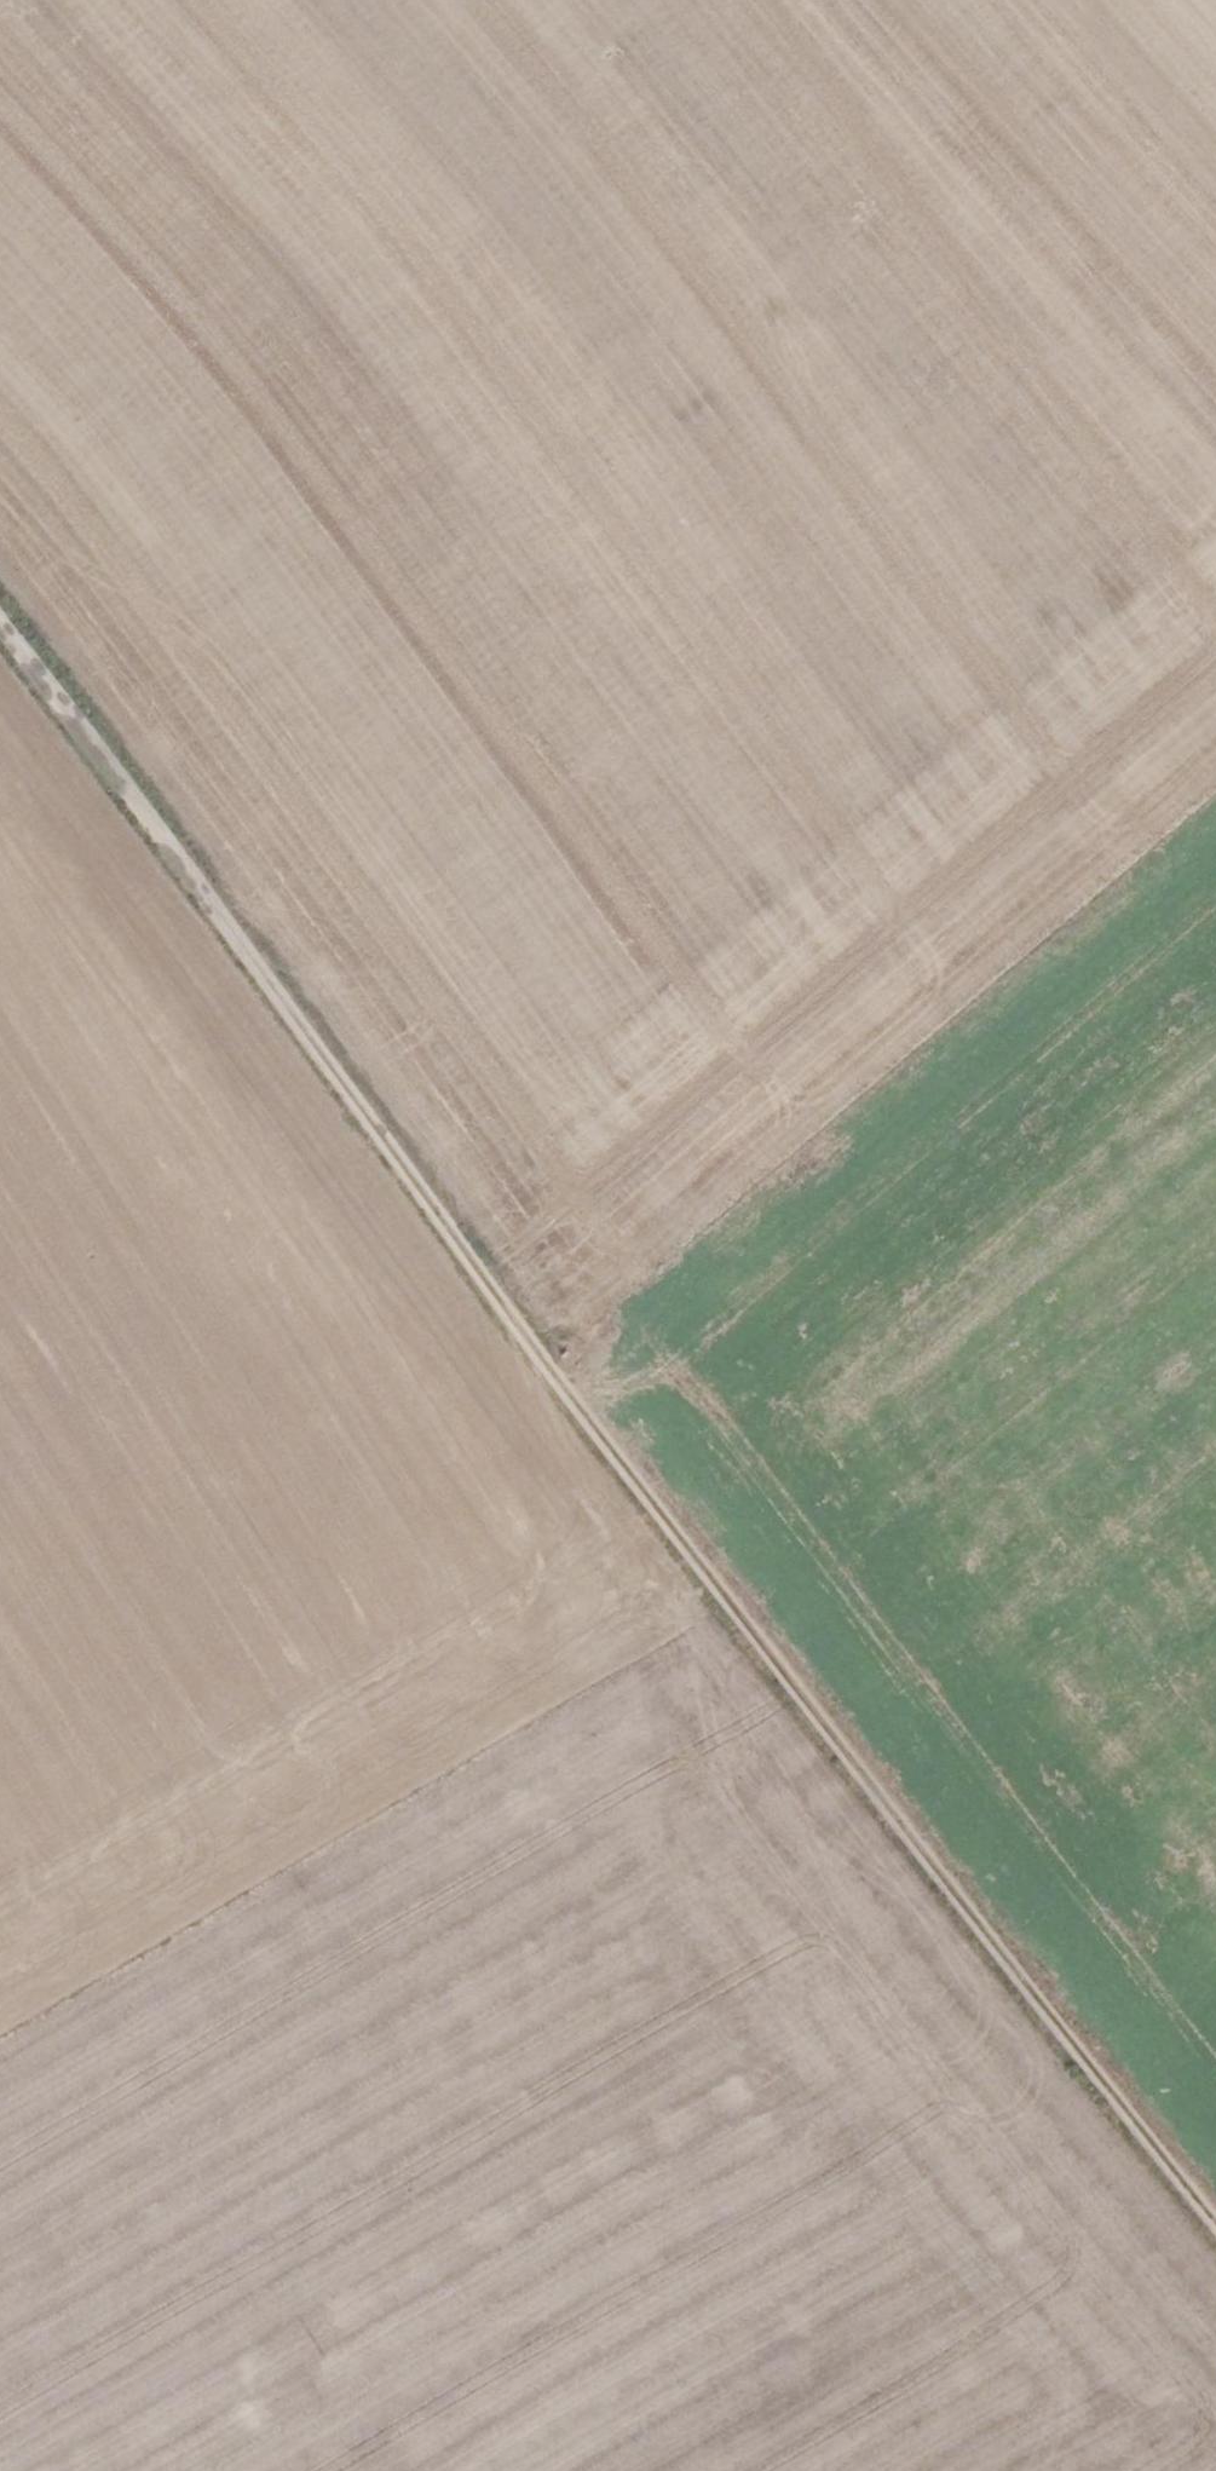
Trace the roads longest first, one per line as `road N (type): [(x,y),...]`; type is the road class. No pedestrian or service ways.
road 1 (track): [(0,618),(1215,2212)]

